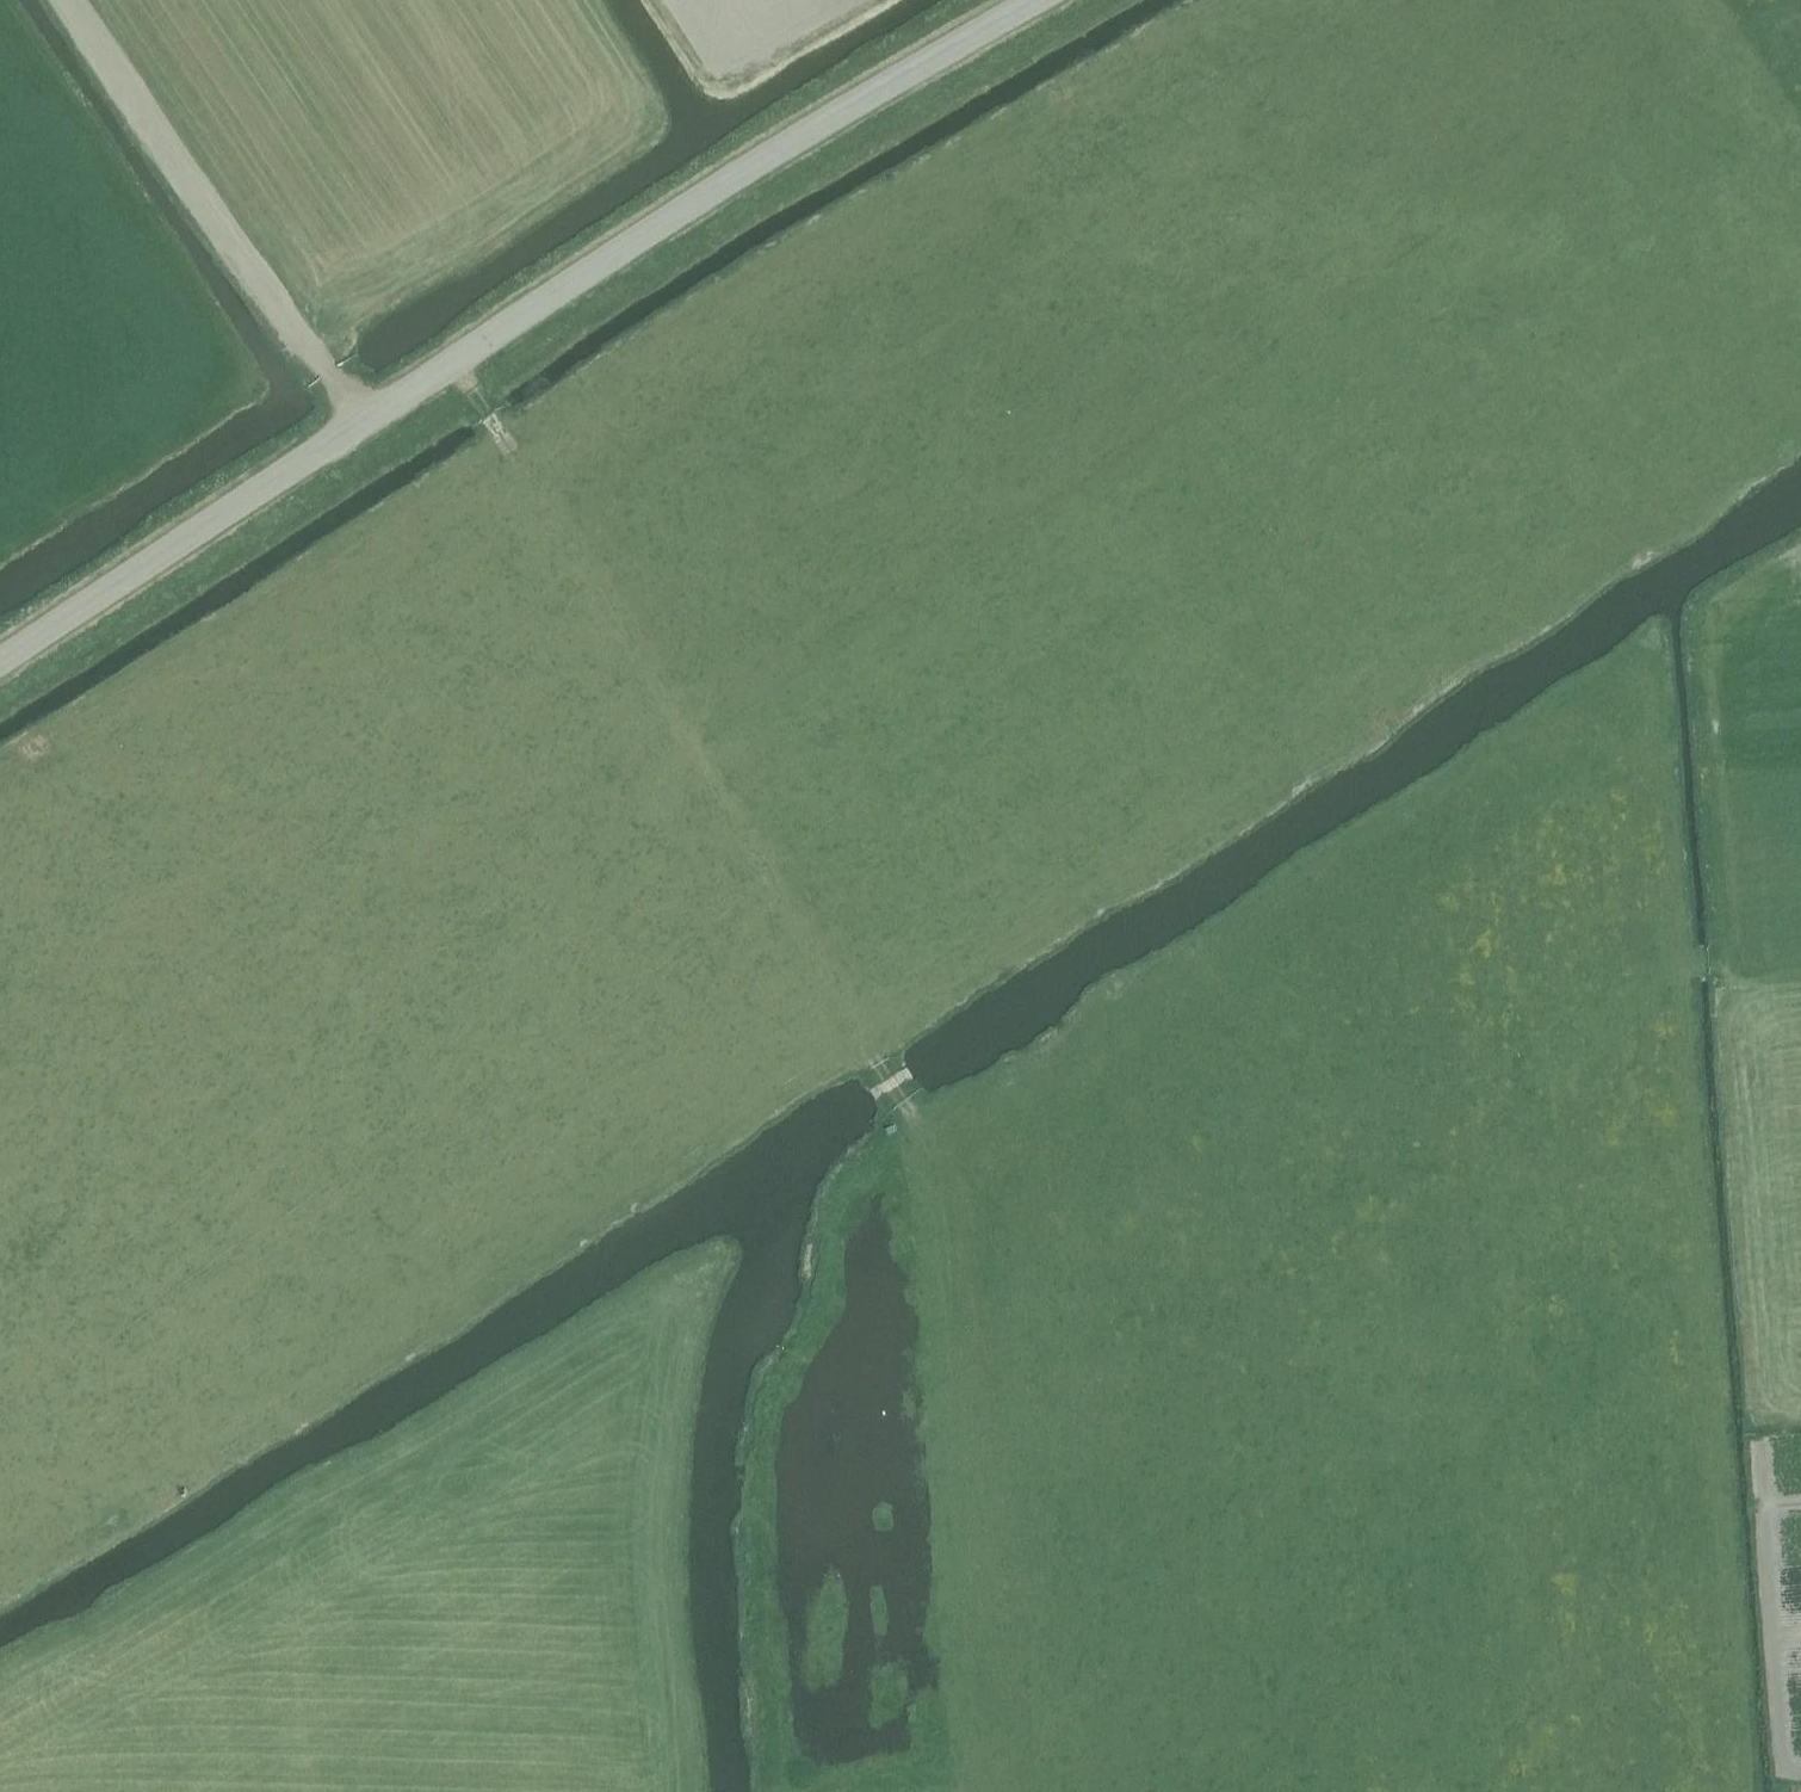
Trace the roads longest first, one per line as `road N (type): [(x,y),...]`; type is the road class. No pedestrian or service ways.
road 1 (unclassified): [(0,663),(452,362),(1032,0)]
road 2 (track): [(882,1074),(759,843),(452,362)]
road 3 (track): [(52,0),(281,338),(312,357),(360,423)]

